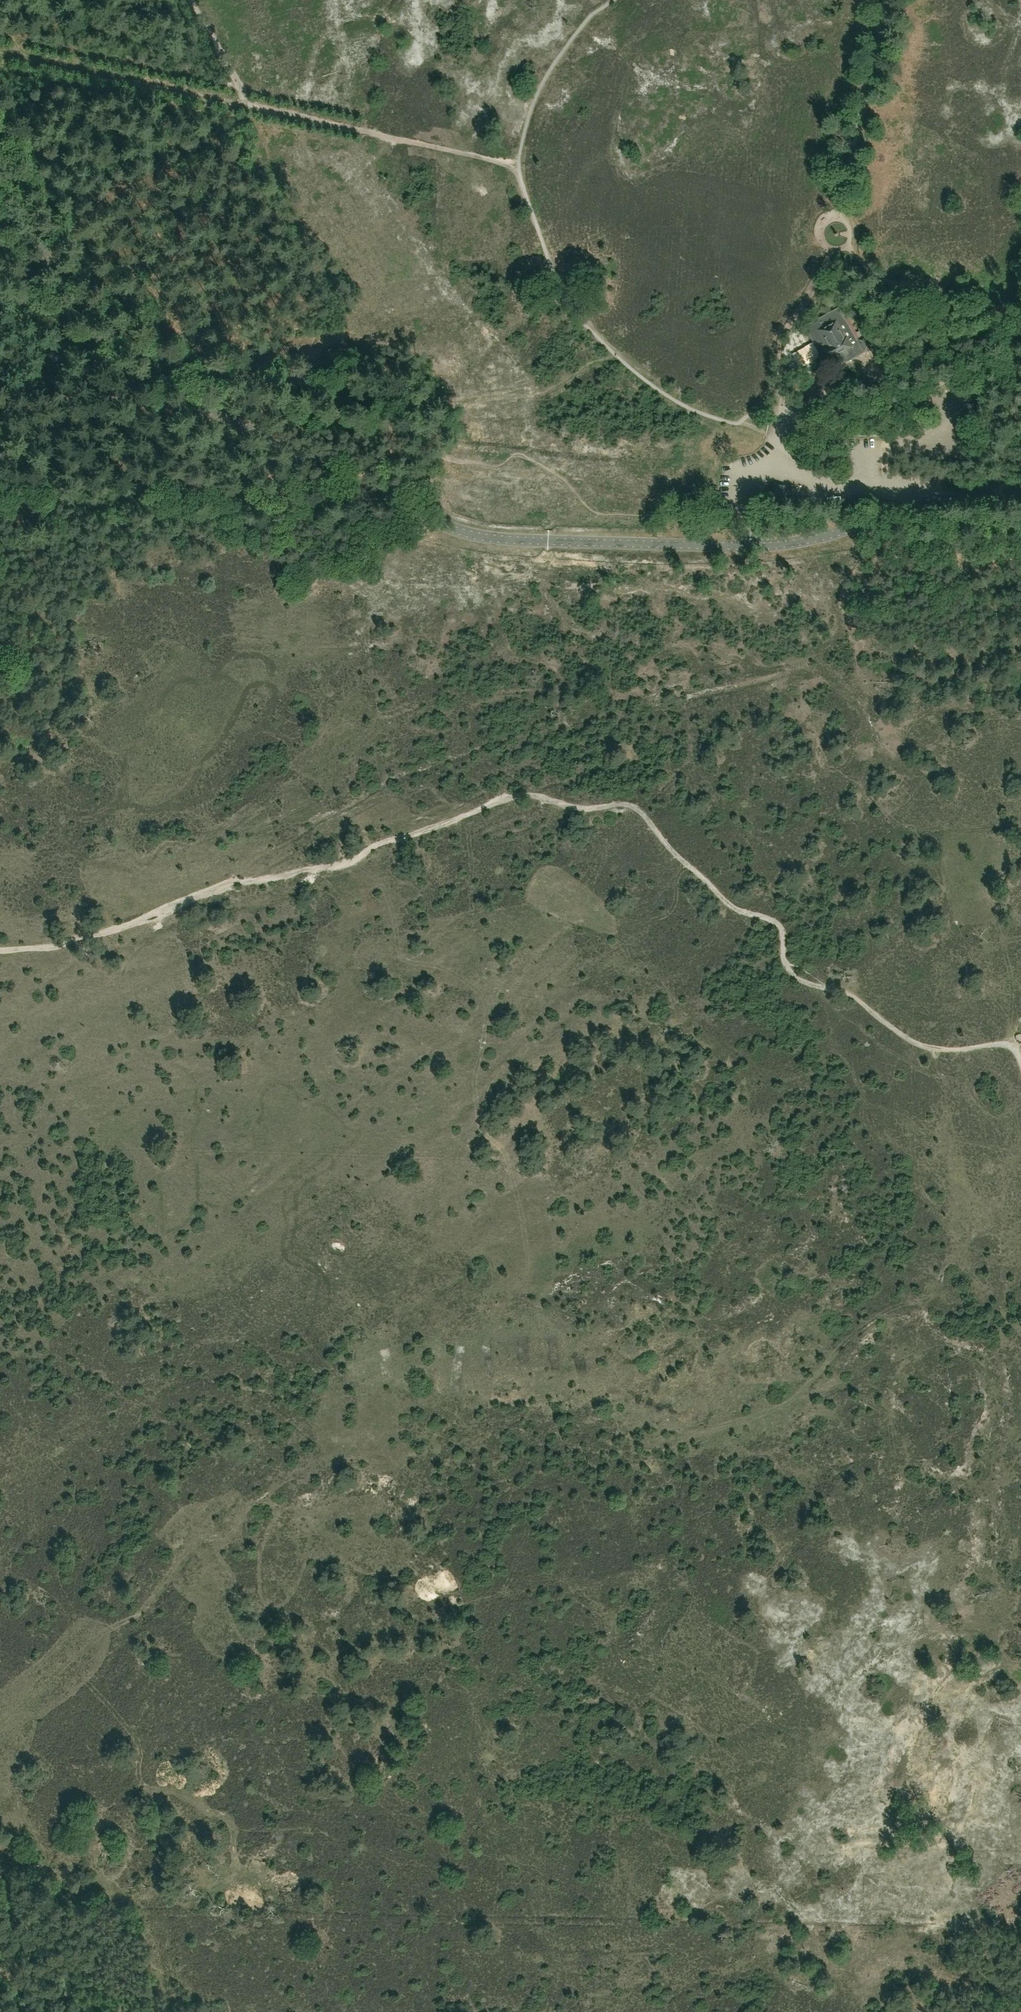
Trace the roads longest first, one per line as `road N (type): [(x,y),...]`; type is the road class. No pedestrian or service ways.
road 1 (tertiary): [(1020,490),(966,495),(774,545),(535,541),(458,531),(171,385),(69,290),(18,209),(0,163)]
road 2 (track): [(519,166),(252,107)]
road 3 (track): [(252,107),(0,51)]

